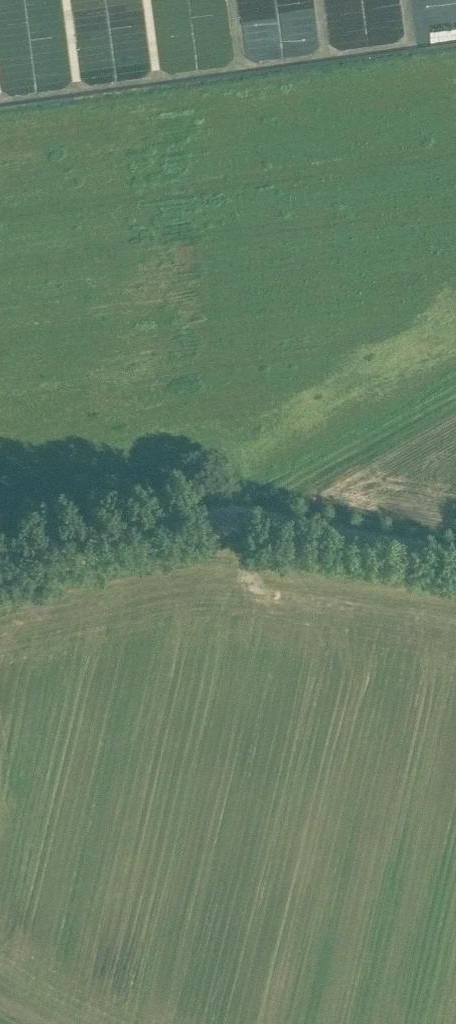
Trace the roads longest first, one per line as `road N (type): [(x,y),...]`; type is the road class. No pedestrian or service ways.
road 1 (unclassified): [(455,560),(207,518),(0,562)]
road 2 (track): [(237,522),(284,485),(455,385)]

